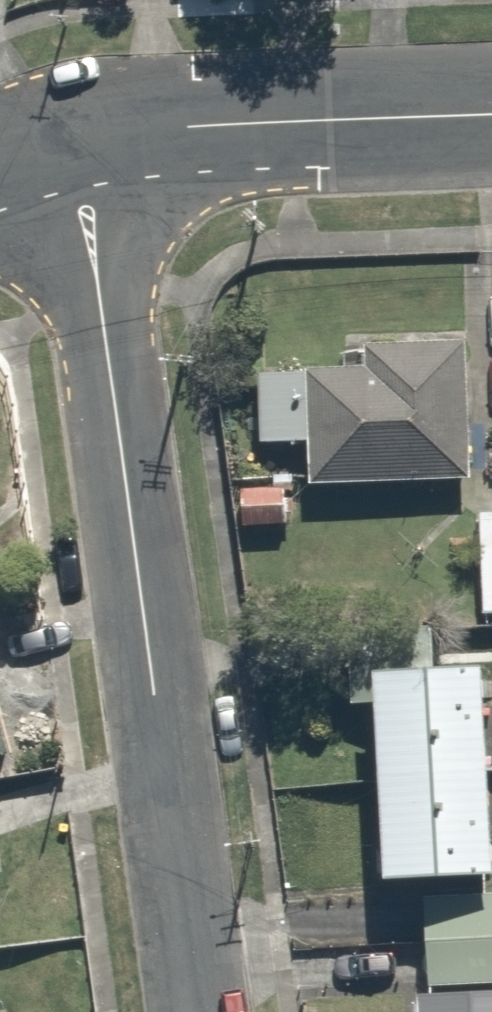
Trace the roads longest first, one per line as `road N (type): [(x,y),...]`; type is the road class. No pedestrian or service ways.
road 1 (residential): [(78,134),(201,1011)]
road 2 (residential): [(78,134),(491,118)]

